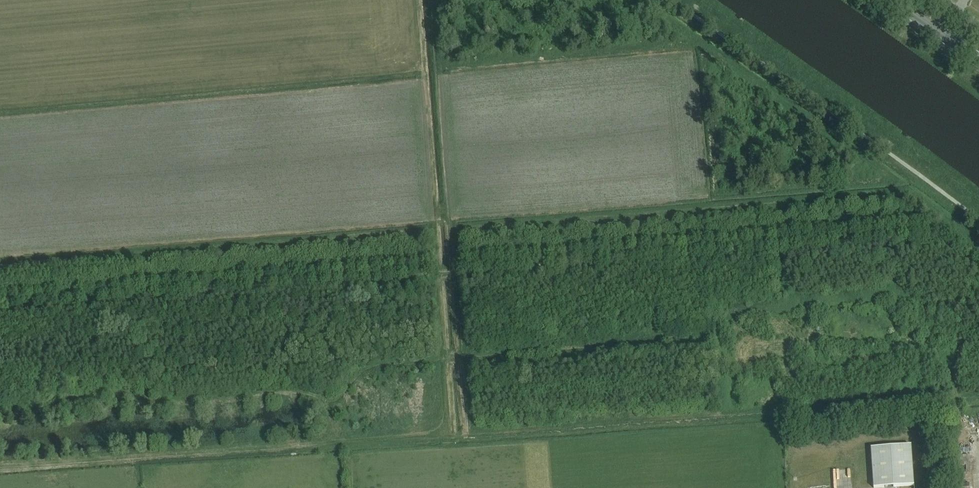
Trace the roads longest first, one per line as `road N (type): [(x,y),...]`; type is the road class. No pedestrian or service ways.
road 1 (track): [(978,263),(939,234),(0,309)]

